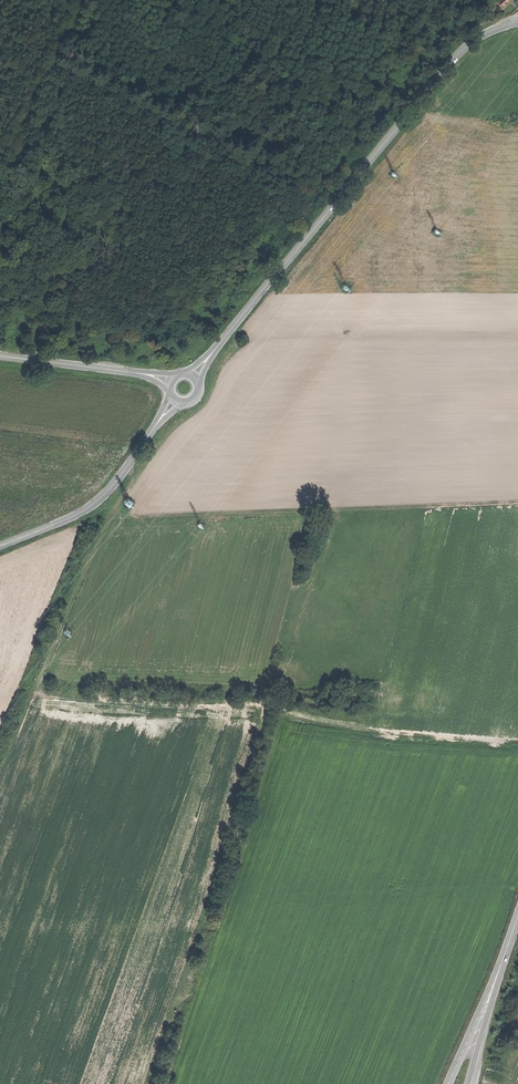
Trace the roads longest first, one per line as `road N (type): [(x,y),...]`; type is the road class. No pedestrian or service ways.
road 1 (secondary): [(192,377),(461,42),(517,22)]
road 2 (secondary): [(0,547),(111,492),(176,400)]
road 3 (track): [(72,0),(0,164)]
road 4 (primary): [(517,919),(449,1083)]
road 5 (tertiary): [(0,356),(172,380)]
road 6 (primary): [(470,1083),(517,922)]

